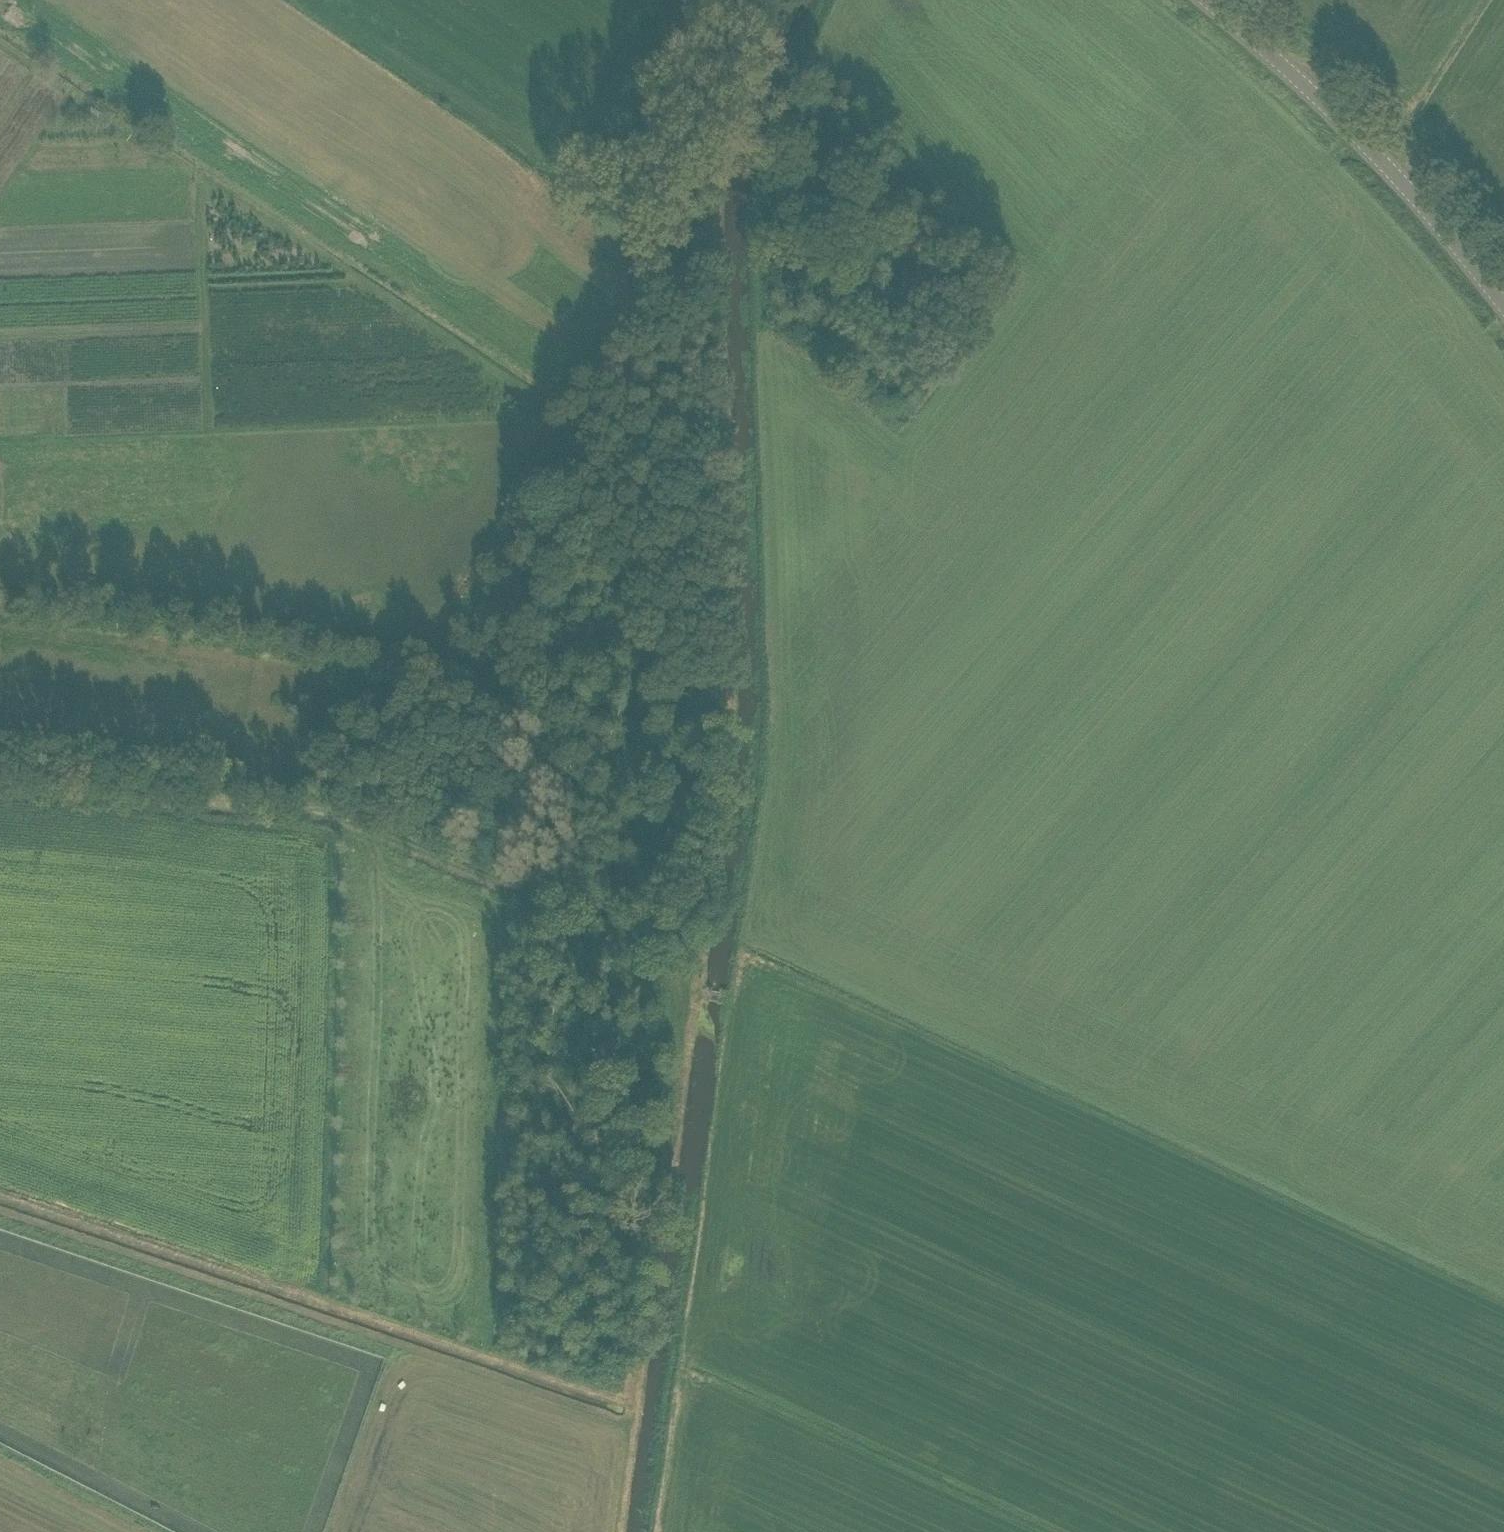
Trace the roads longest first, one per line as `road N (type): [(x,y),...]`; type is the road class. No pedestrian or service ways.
road 1 (track): [(778,0),(722,120),(708,210),(713,748),(688,966)]
road 2 (track): [(0,785),(351,828),(598,922),(688,966)]
road 3 (tertiary): [(1503,300),(1291,72),(1204,0)]

